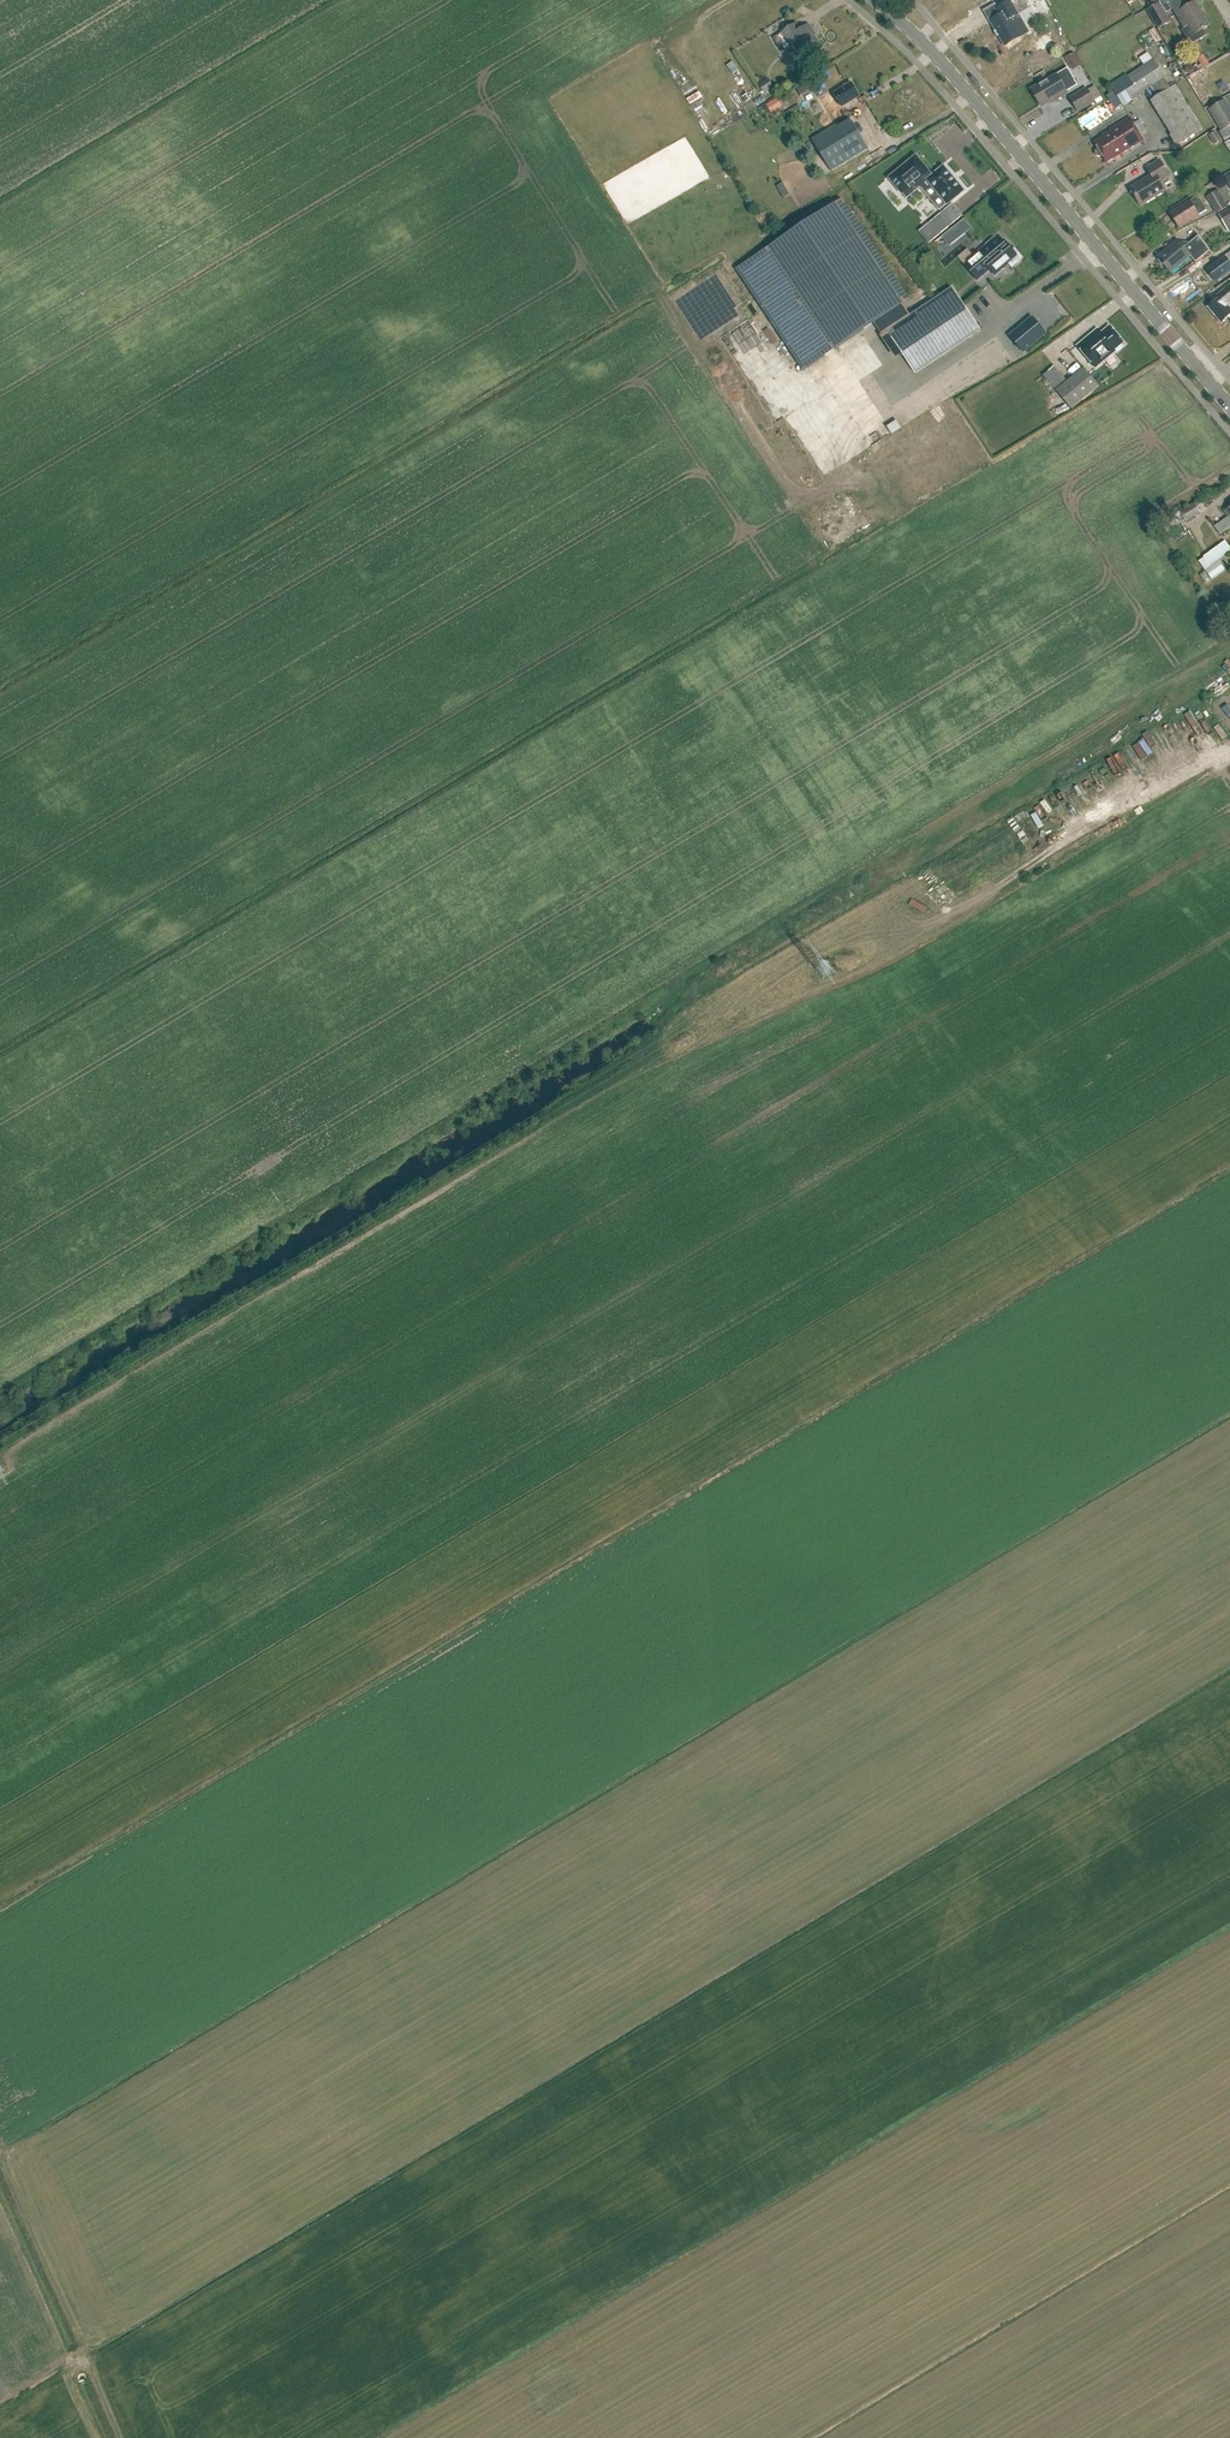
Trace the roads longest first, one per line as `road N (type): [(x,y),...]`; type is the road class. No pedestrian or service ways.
road 1 (tertiary): [(1229,409),(922,40),(874,0)]

